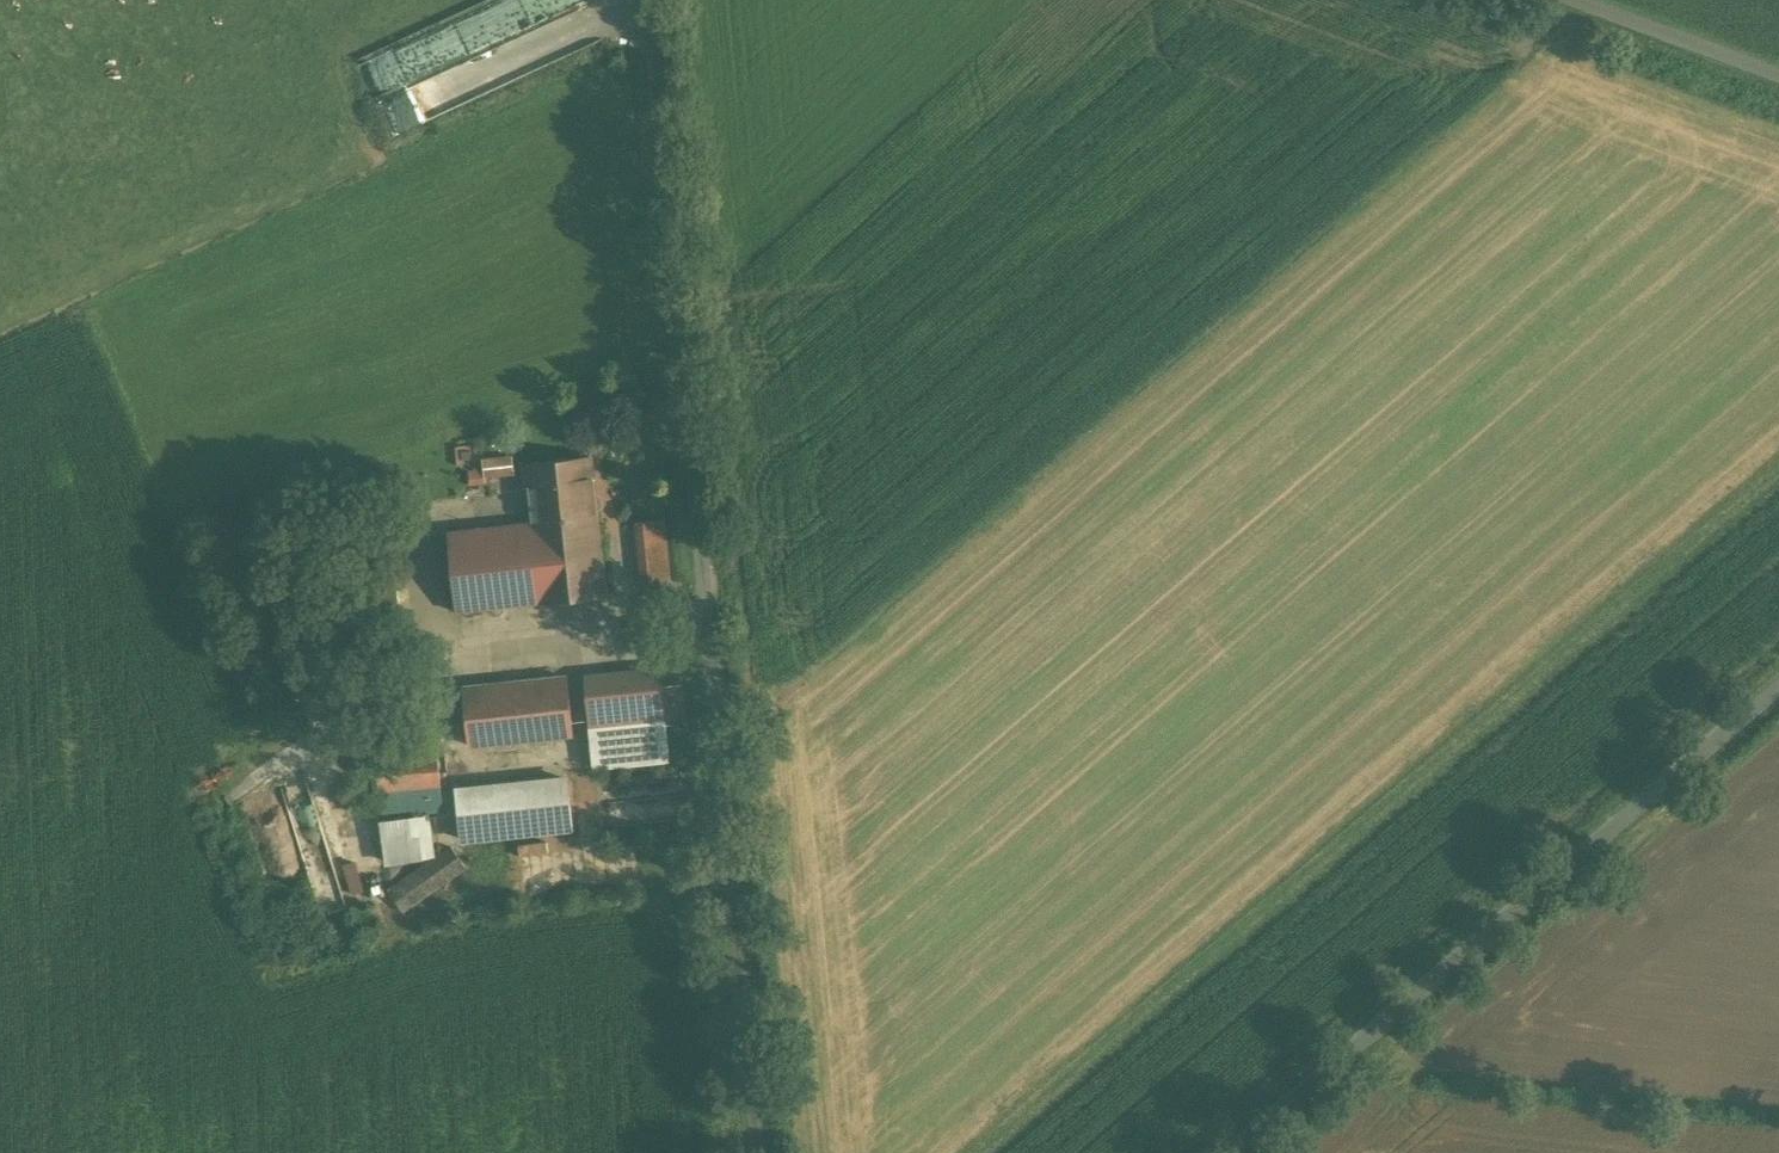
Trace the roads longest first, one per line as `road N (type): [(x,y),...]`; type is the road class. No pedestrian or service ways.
road 1 (unclassified): [(648,0),(758,1152)]
road 2 (unclassified): [(1231,1152),(1778,688)]
road 3 (unclassified): [(1572,0),(1778,77)]

